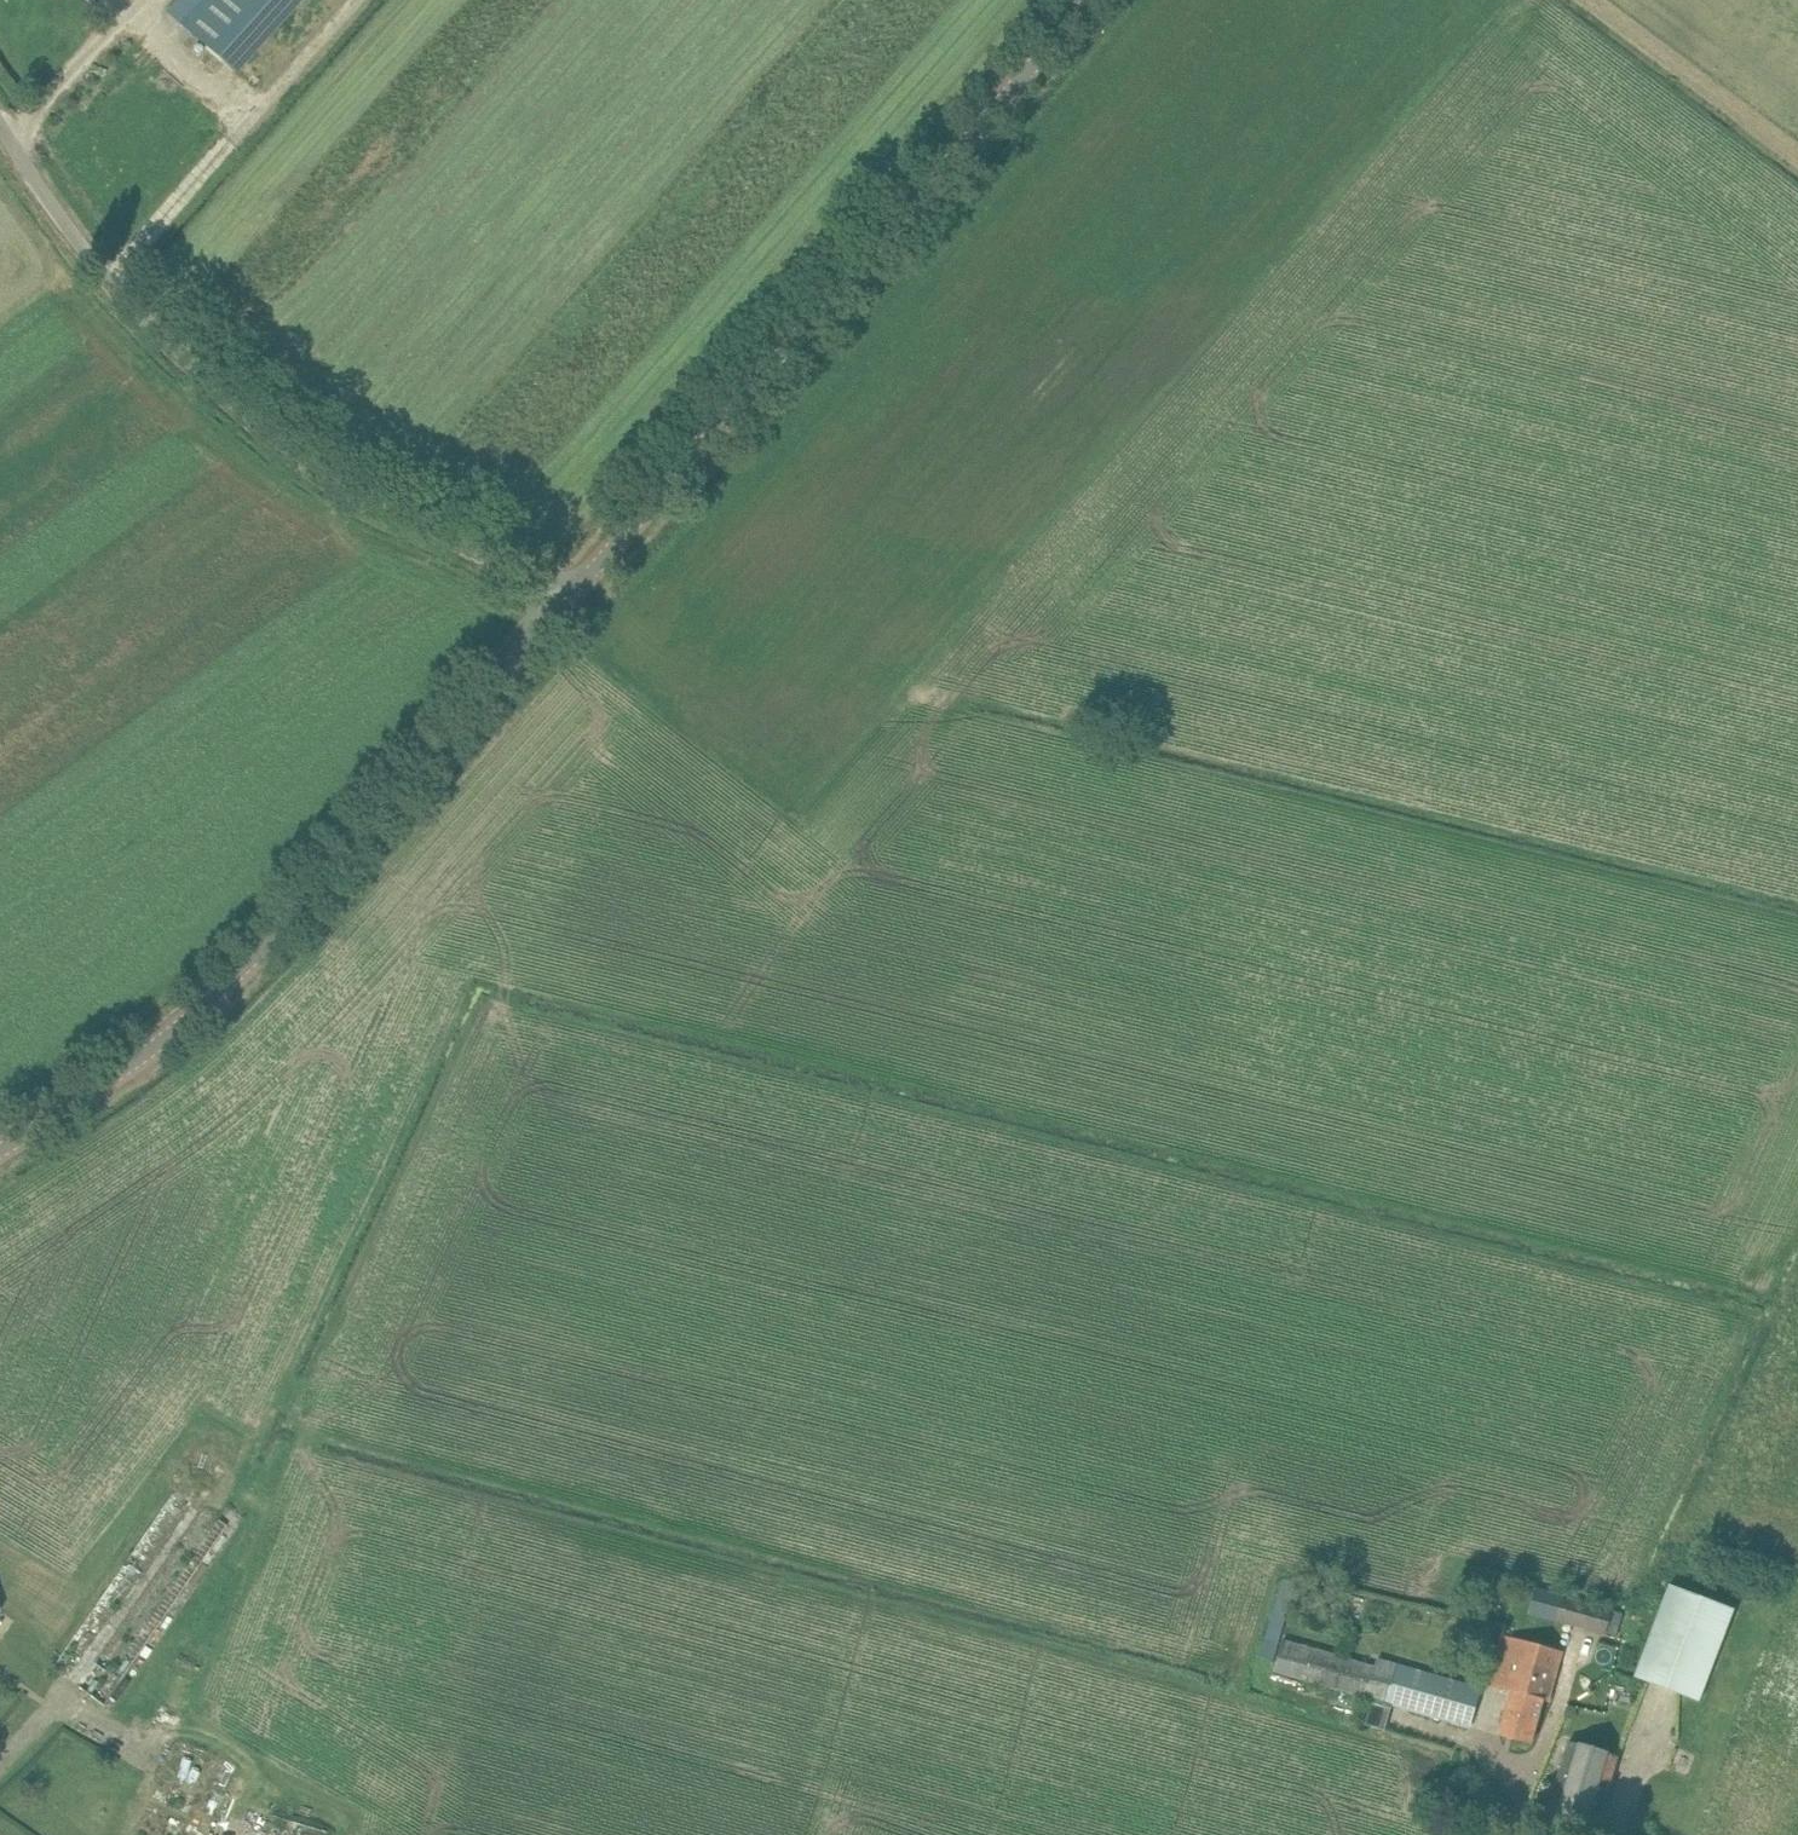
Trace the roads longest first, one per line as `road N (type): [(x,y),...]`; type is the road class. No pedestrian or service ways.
road 1 (unclassified): [(564,603),(1087,0)]
road 2 (unclassified): [(0,1160),(109,1084),(293,917),(564,603)]
road 3 (unclassified): [(564,603),(497,558),(342,488),(189,366),(66,230),(0,130)]

